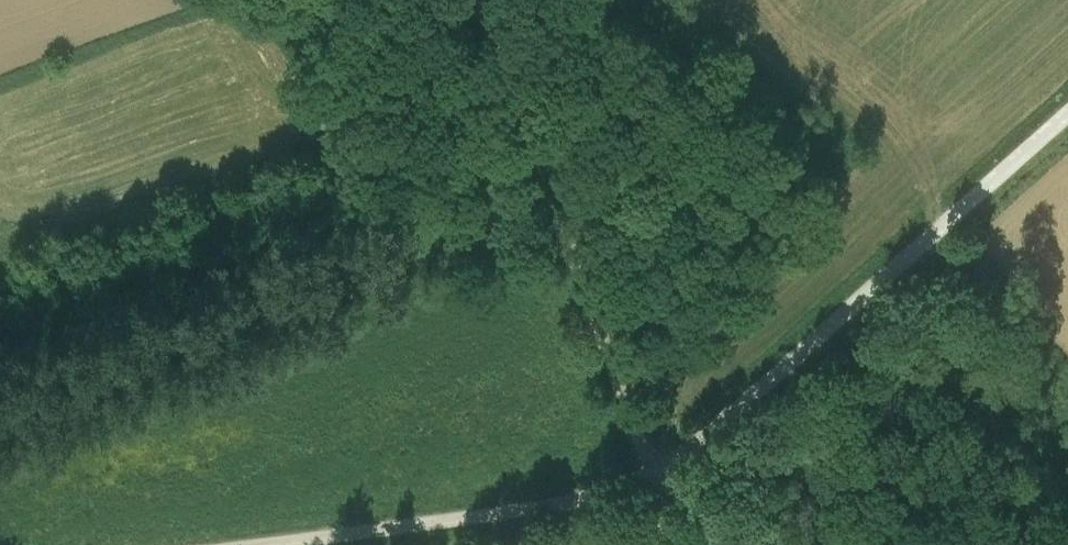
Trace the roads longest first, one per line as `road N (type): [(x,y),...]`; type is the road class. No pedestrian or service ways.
road 1 (track): [(1067,111),(651,483),(259,544)]
road 2 (track): [(491,0),(580,245),(669,544)]

